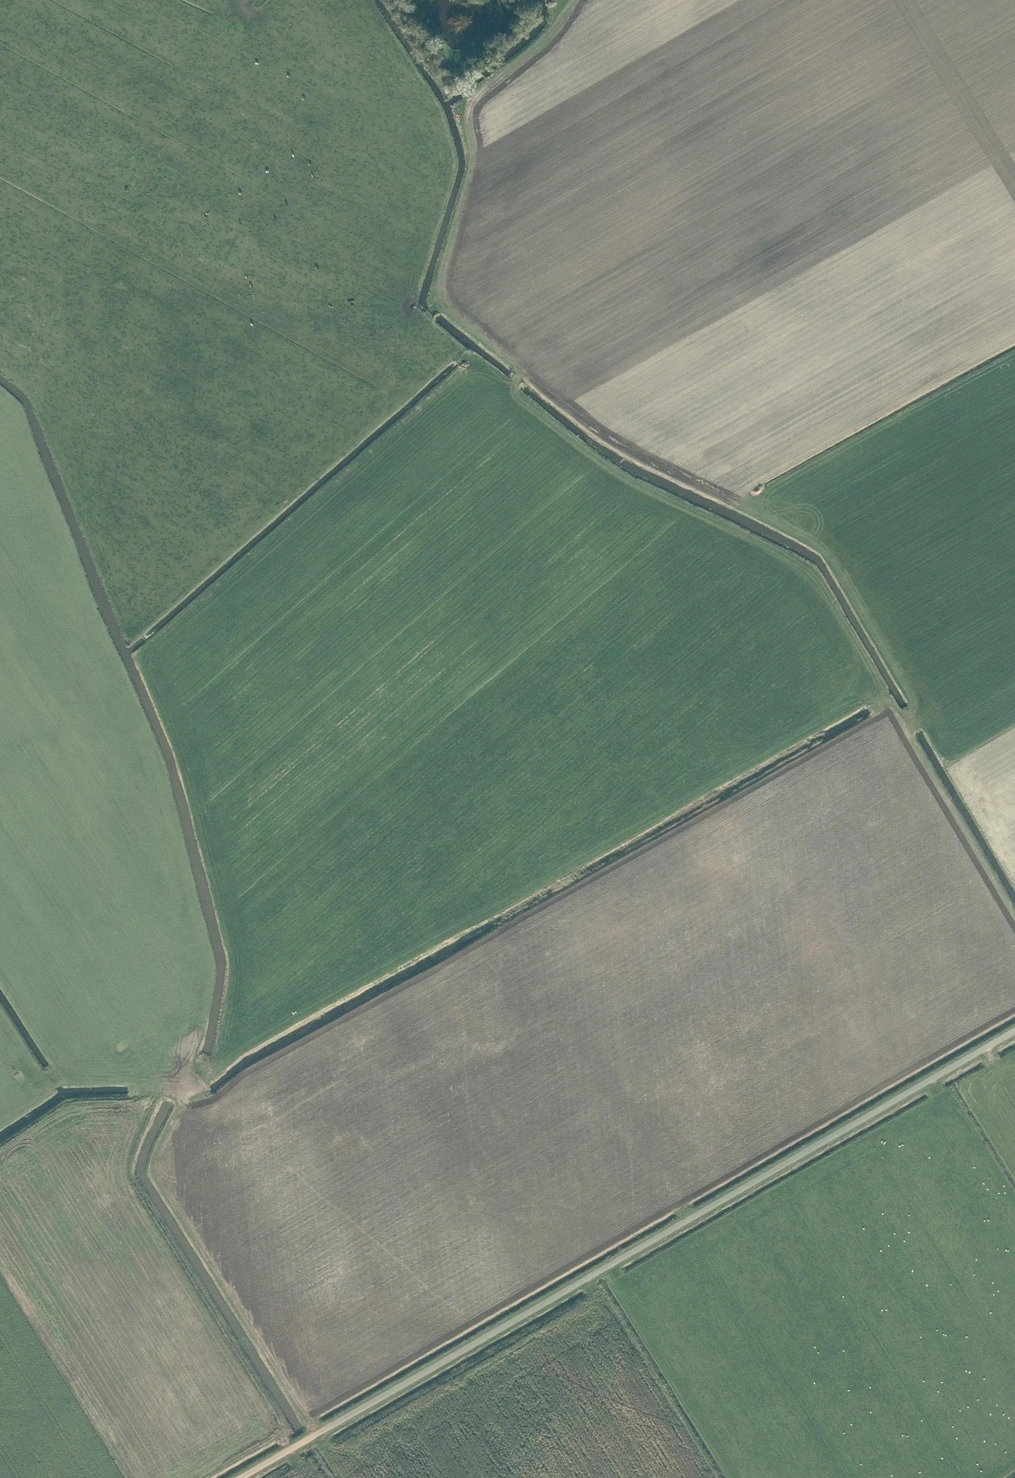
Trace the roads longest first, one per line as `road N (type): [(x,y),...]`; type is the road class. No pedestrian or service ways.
road 1 (unclassified): [(241,1477),(1014,1031)]
road 2 (track): [(879,698),(904,730),(921,707),(829,555),(634,454),(523,373)]
road 3 (track): [(441,296),(472,168),(468,120),(475,96),(532,51),(565,12)]
road 4 (track): [(904,730),(1014,917)]
road 5 (track): [(902,0),(1014,172)]
road 6 (track): [(523,373),(441,296),(424,322)]

